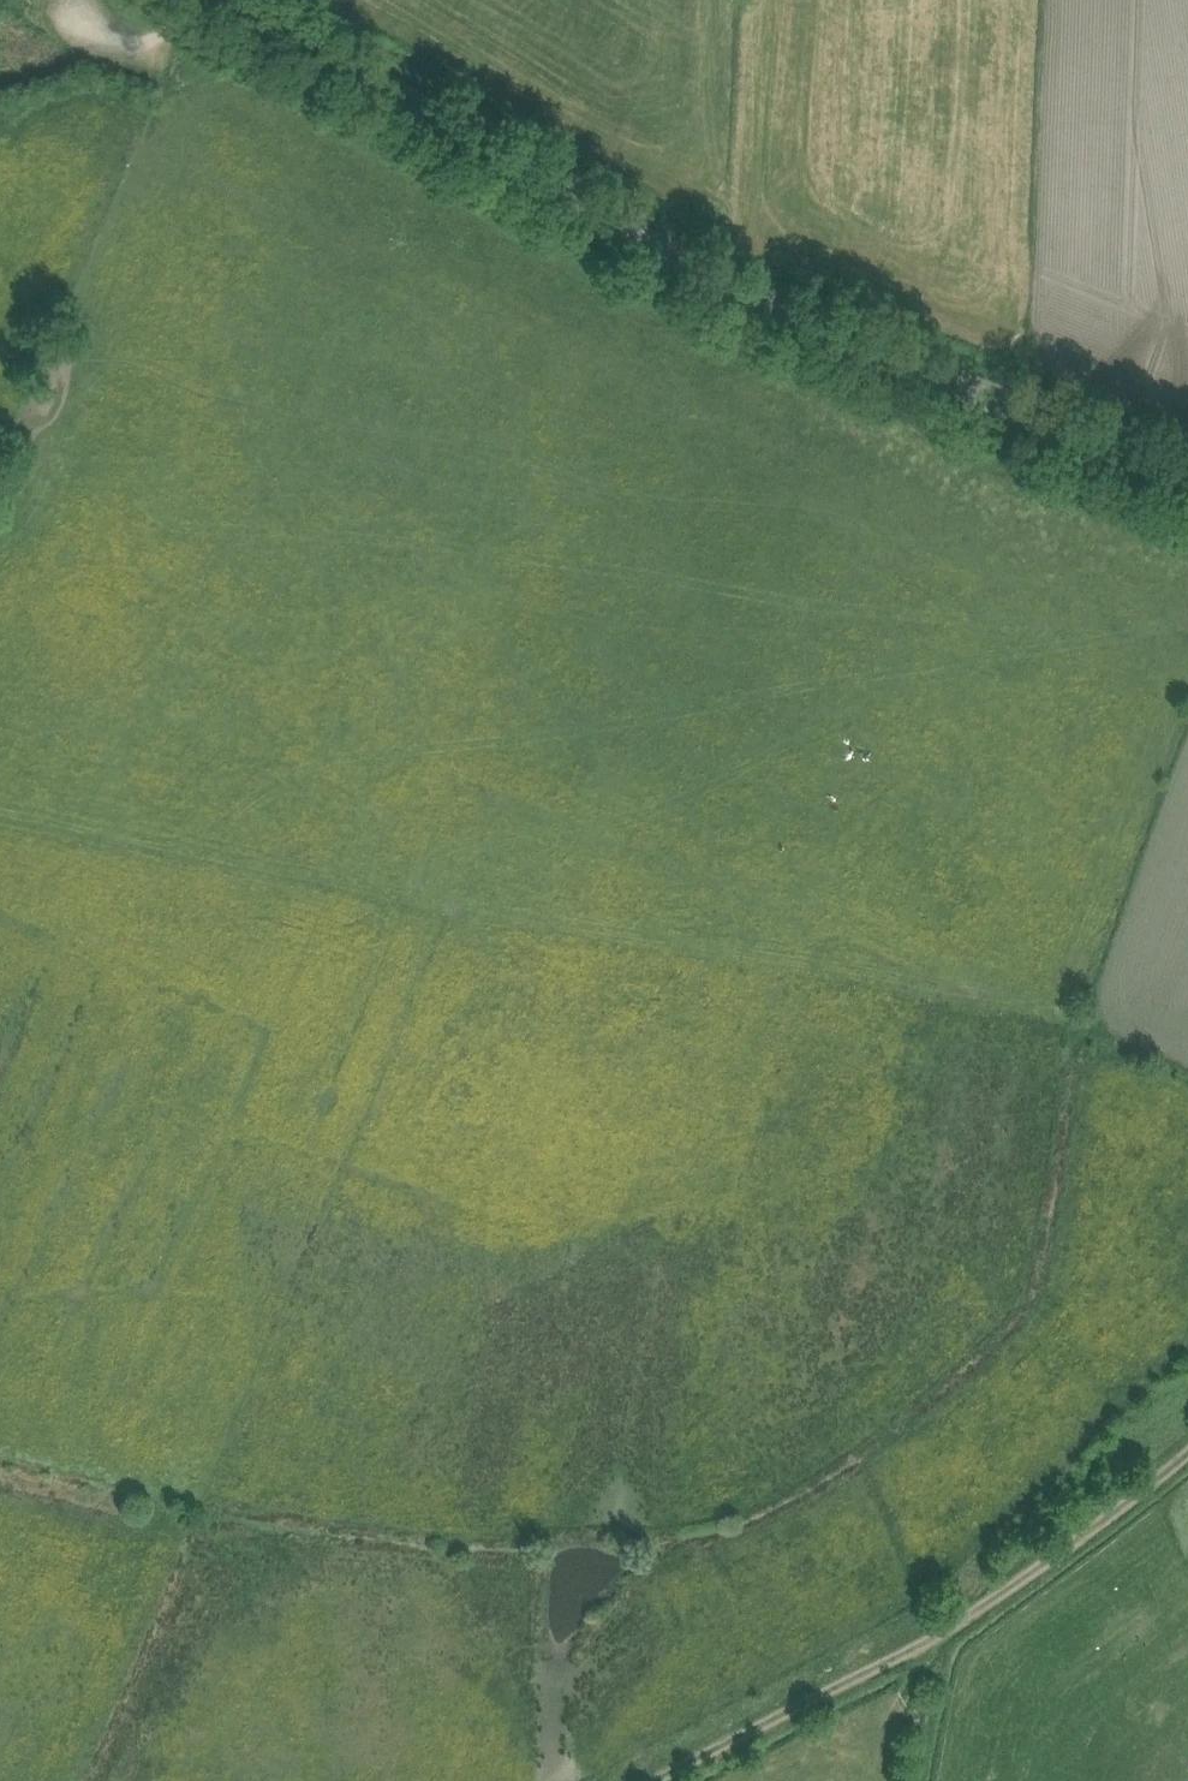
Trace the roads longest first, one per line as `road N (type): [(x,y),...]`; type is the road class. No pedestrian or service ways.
road 1 (tertiary): [(1187,473),(755,299),(242,0)]
road 2 (track): [(661,1780),(920,1647),(1115,1511),(1187,1448)]

